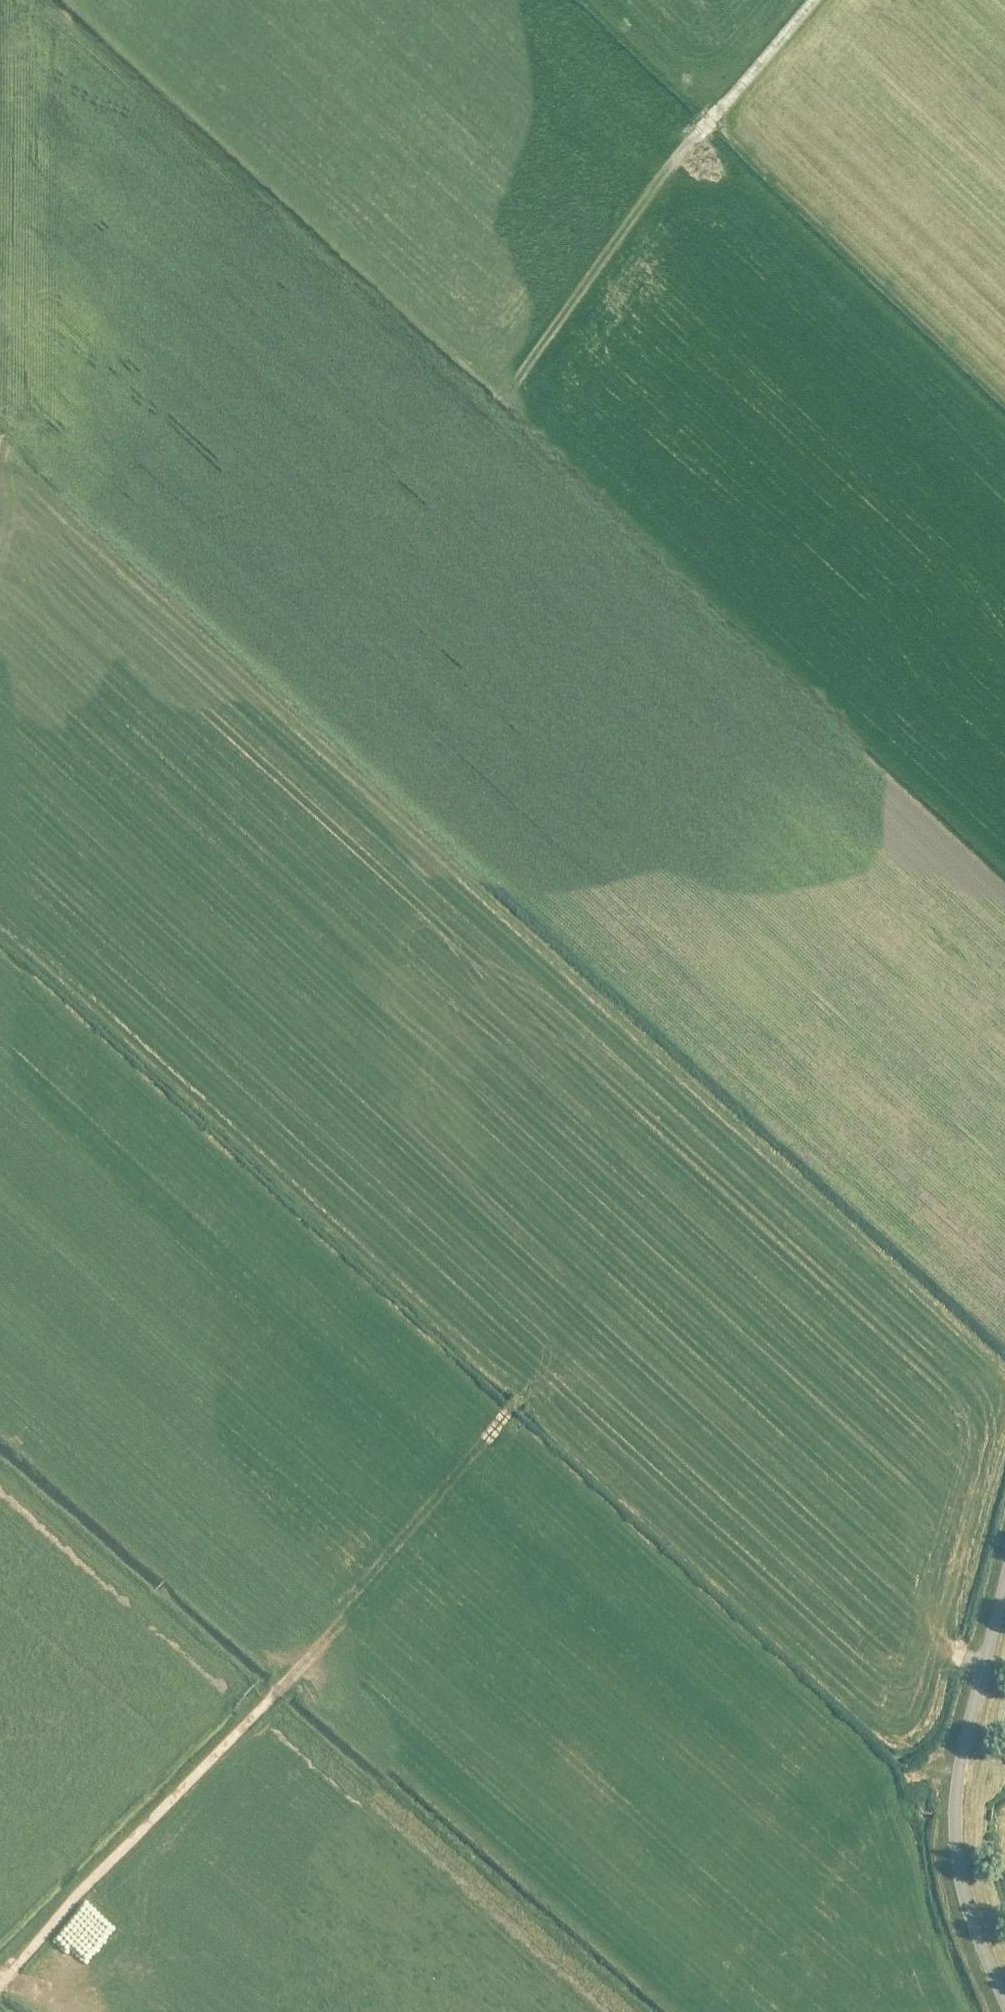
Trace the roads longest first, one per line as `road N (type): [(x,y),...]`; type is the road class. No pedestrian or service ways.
road 1 (unclassified): [(994,2011),(951,1899),(939,1788),(1004,1530)]

